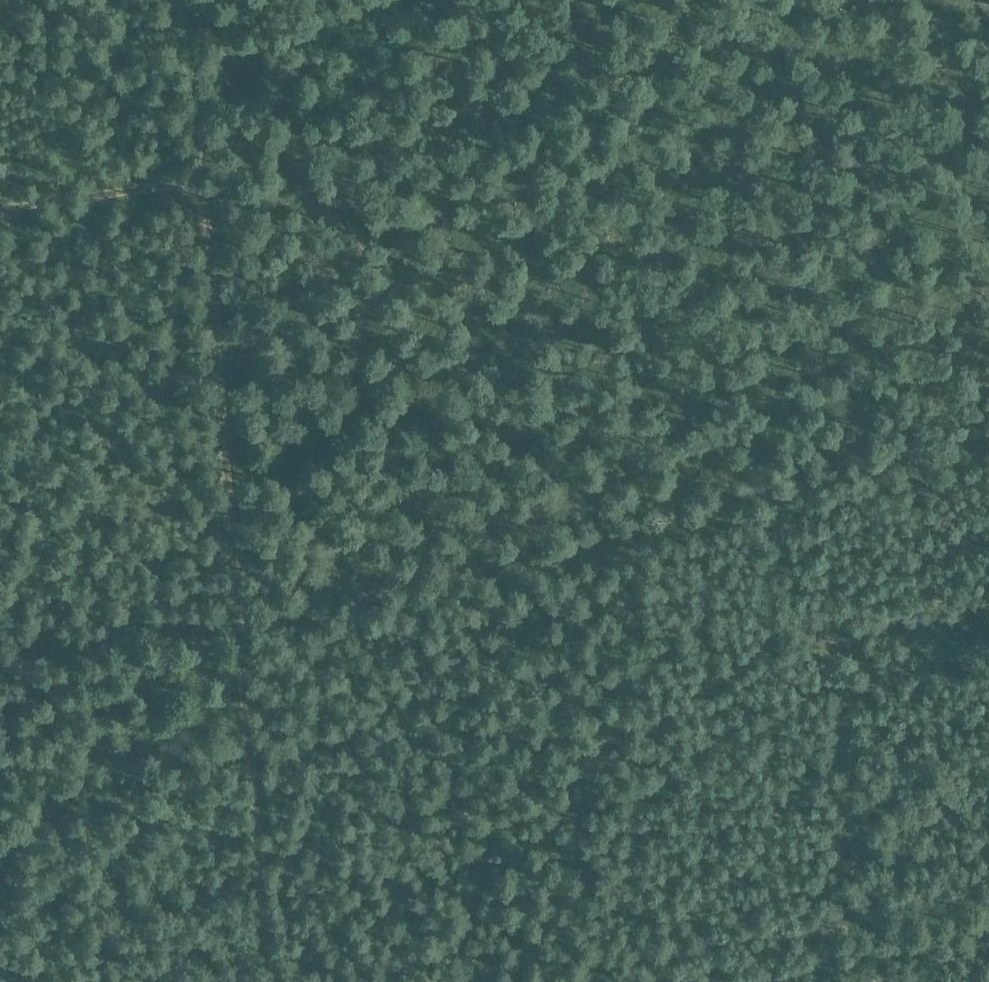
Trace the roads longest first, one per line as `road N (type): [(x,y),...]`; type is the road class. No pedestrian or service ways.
road 1 (track): [(270,981),(184,0)]
road 2 (track): [(0,209),(200,182)]

